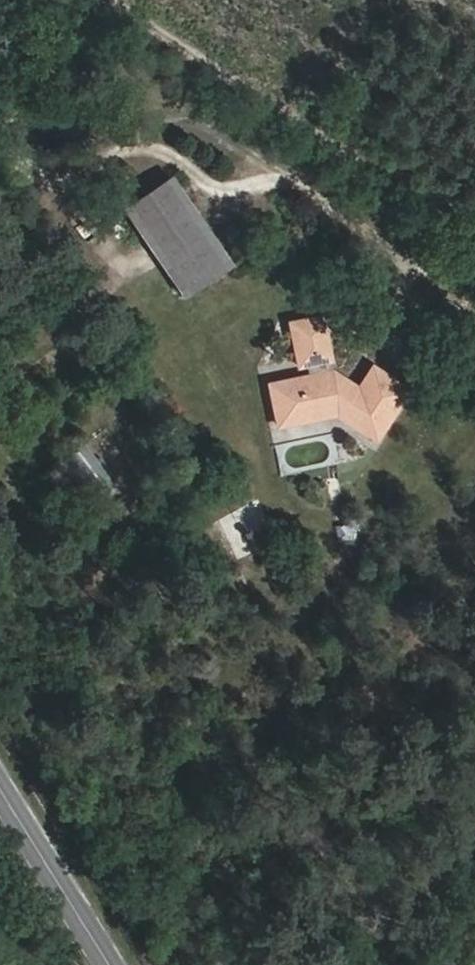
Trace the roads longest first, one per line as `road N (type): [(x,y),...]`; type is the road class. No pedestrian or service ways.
road 1 (track): [(121,0),(474,232)]
road 2 (secondary): [(0,774),(118,964)]

